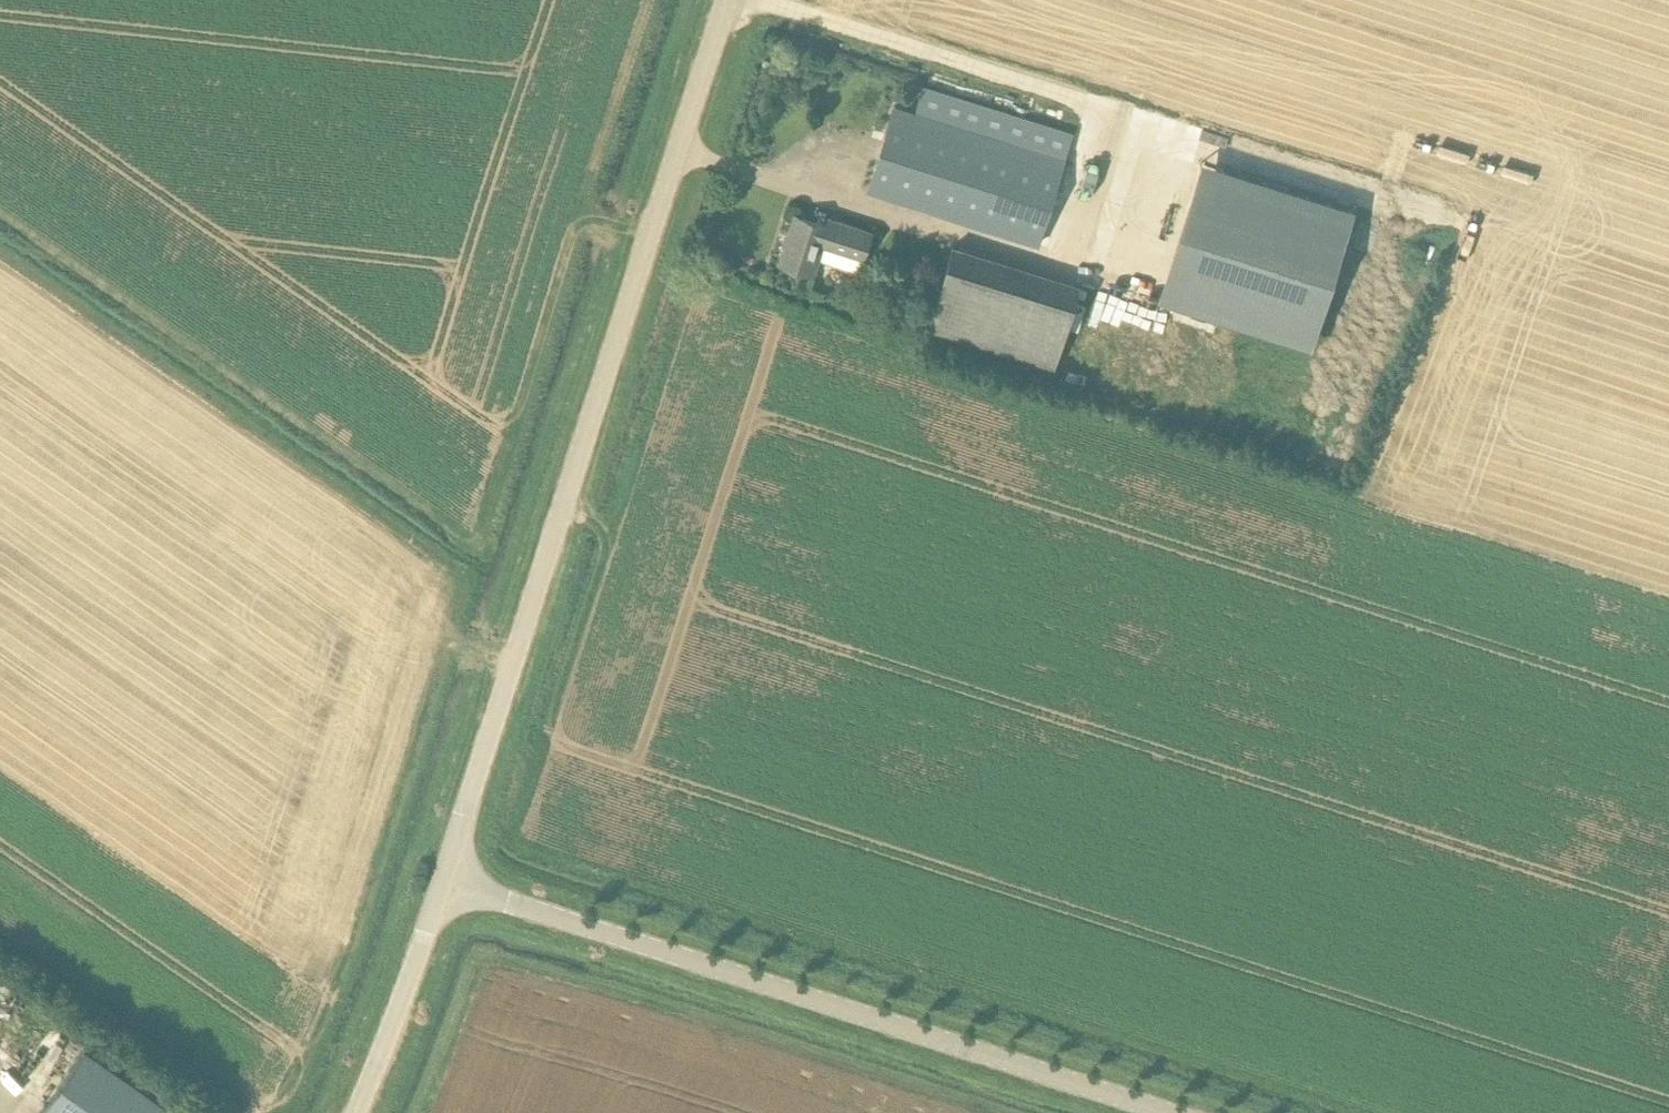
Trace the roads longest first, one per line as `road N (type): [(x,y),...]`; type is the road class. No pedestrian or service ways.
road 1 (unclassified): [(443,885),(726,0)]
road 2 (unclassified): [(1158,1112),(443,885)]
road 3 (unclassified): [(362,1112),(443,885)]

